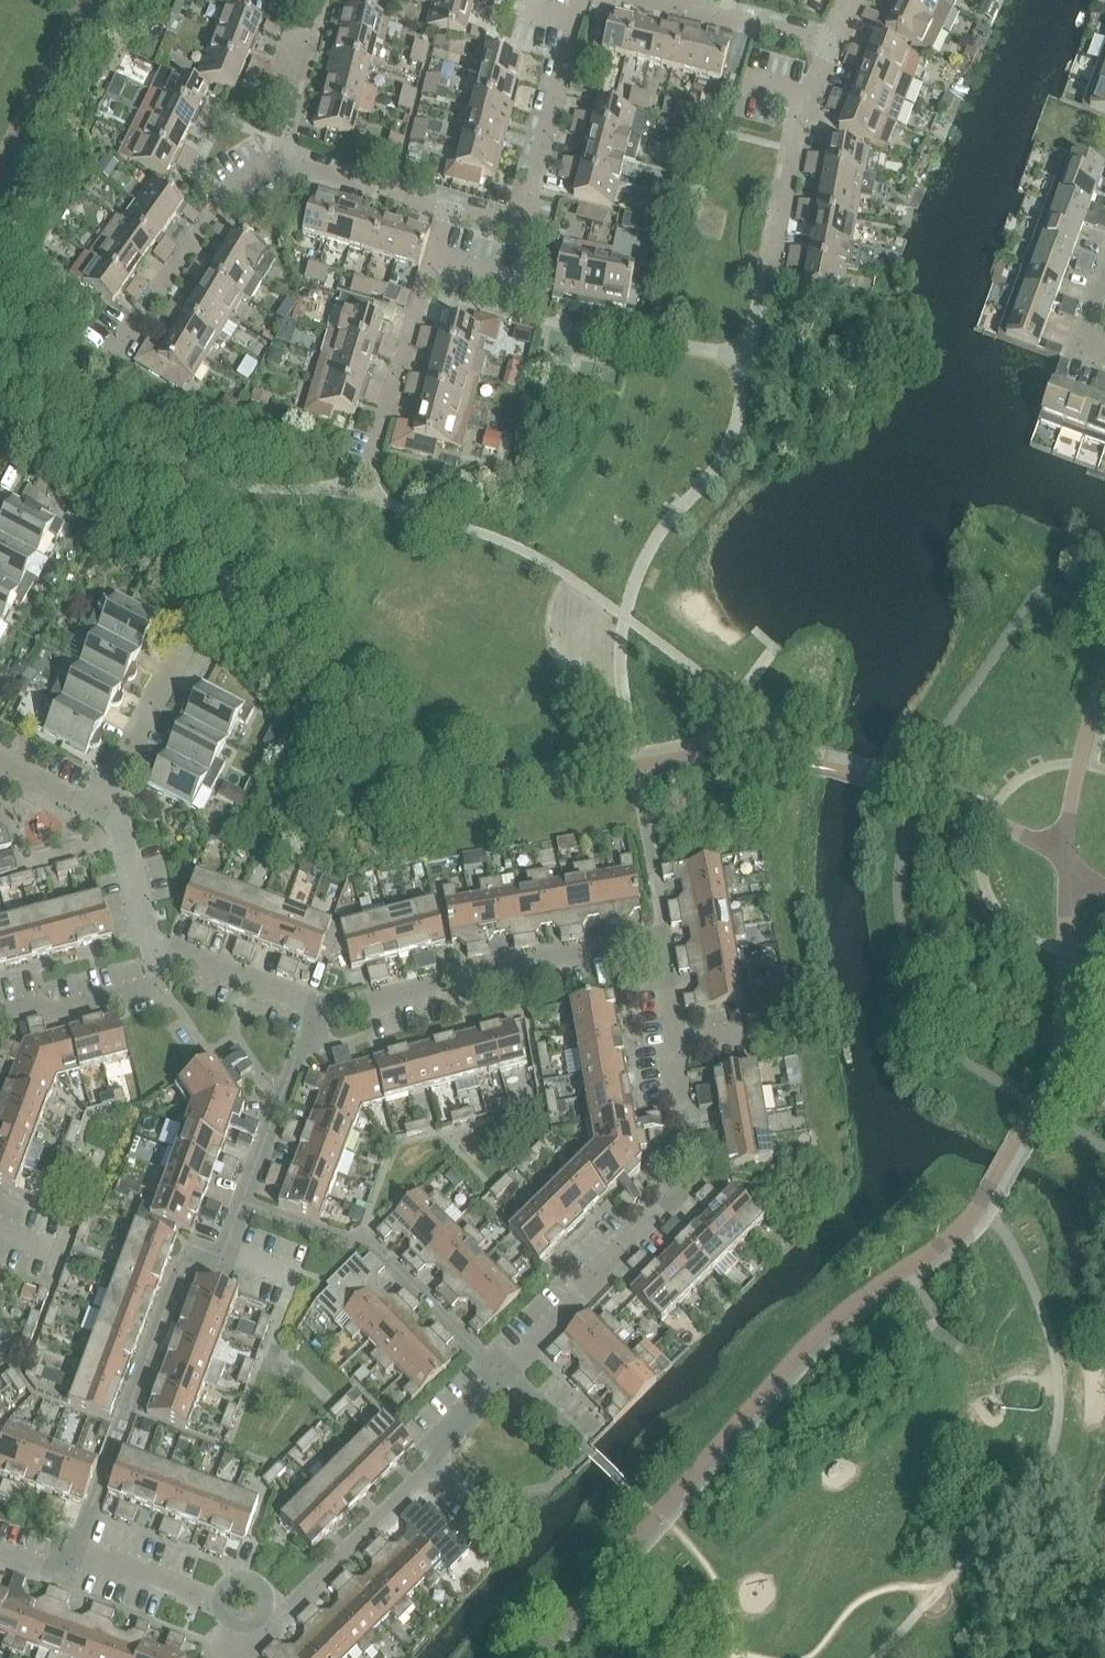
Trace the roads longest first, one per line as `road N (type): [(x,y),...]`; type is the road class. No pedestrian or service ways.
road 1 (residential): [(503,1371),(688,1176),(662,949),(455,975),(315,1016)]
road 2 (residential): [(81,1554),(191,1250),(231,1264),(251,1205)]
road 3 (residential): [(450,206),(526,224),(584,0)]
road 4 (residential): [(503,1371),(373,1249),(251,1205)]
road 5 (residential): [(87,391),(236,183),(276,157)]
road 6 (residential): [(367,498),(450,206)]
road 7 (residential): [(241,1657),(438,1465)]
road 8 (residential): [(765,282),(789,153),(838,44)]
road 9 (residential): [(104,818),(196,636)]
road 10 (residential): [(81,1554),(221,1605),(236,1657)]
road 11 (residential): [(176,954),(164,984),(61,1010),(0,1013)]
road 12 (residential): [(251,1205),(315,1016)]
road 13 (residential): [(450,206),(276,157)]
road 14 (residential): [(838,44),(664,0)]
road 15 (residential): [(176,954),(151,937),(130,831),(104,818)]
road 16 (residential): [(276,157),(318,0)]
road 17 (residential): [(315,1016),(176,954)]

